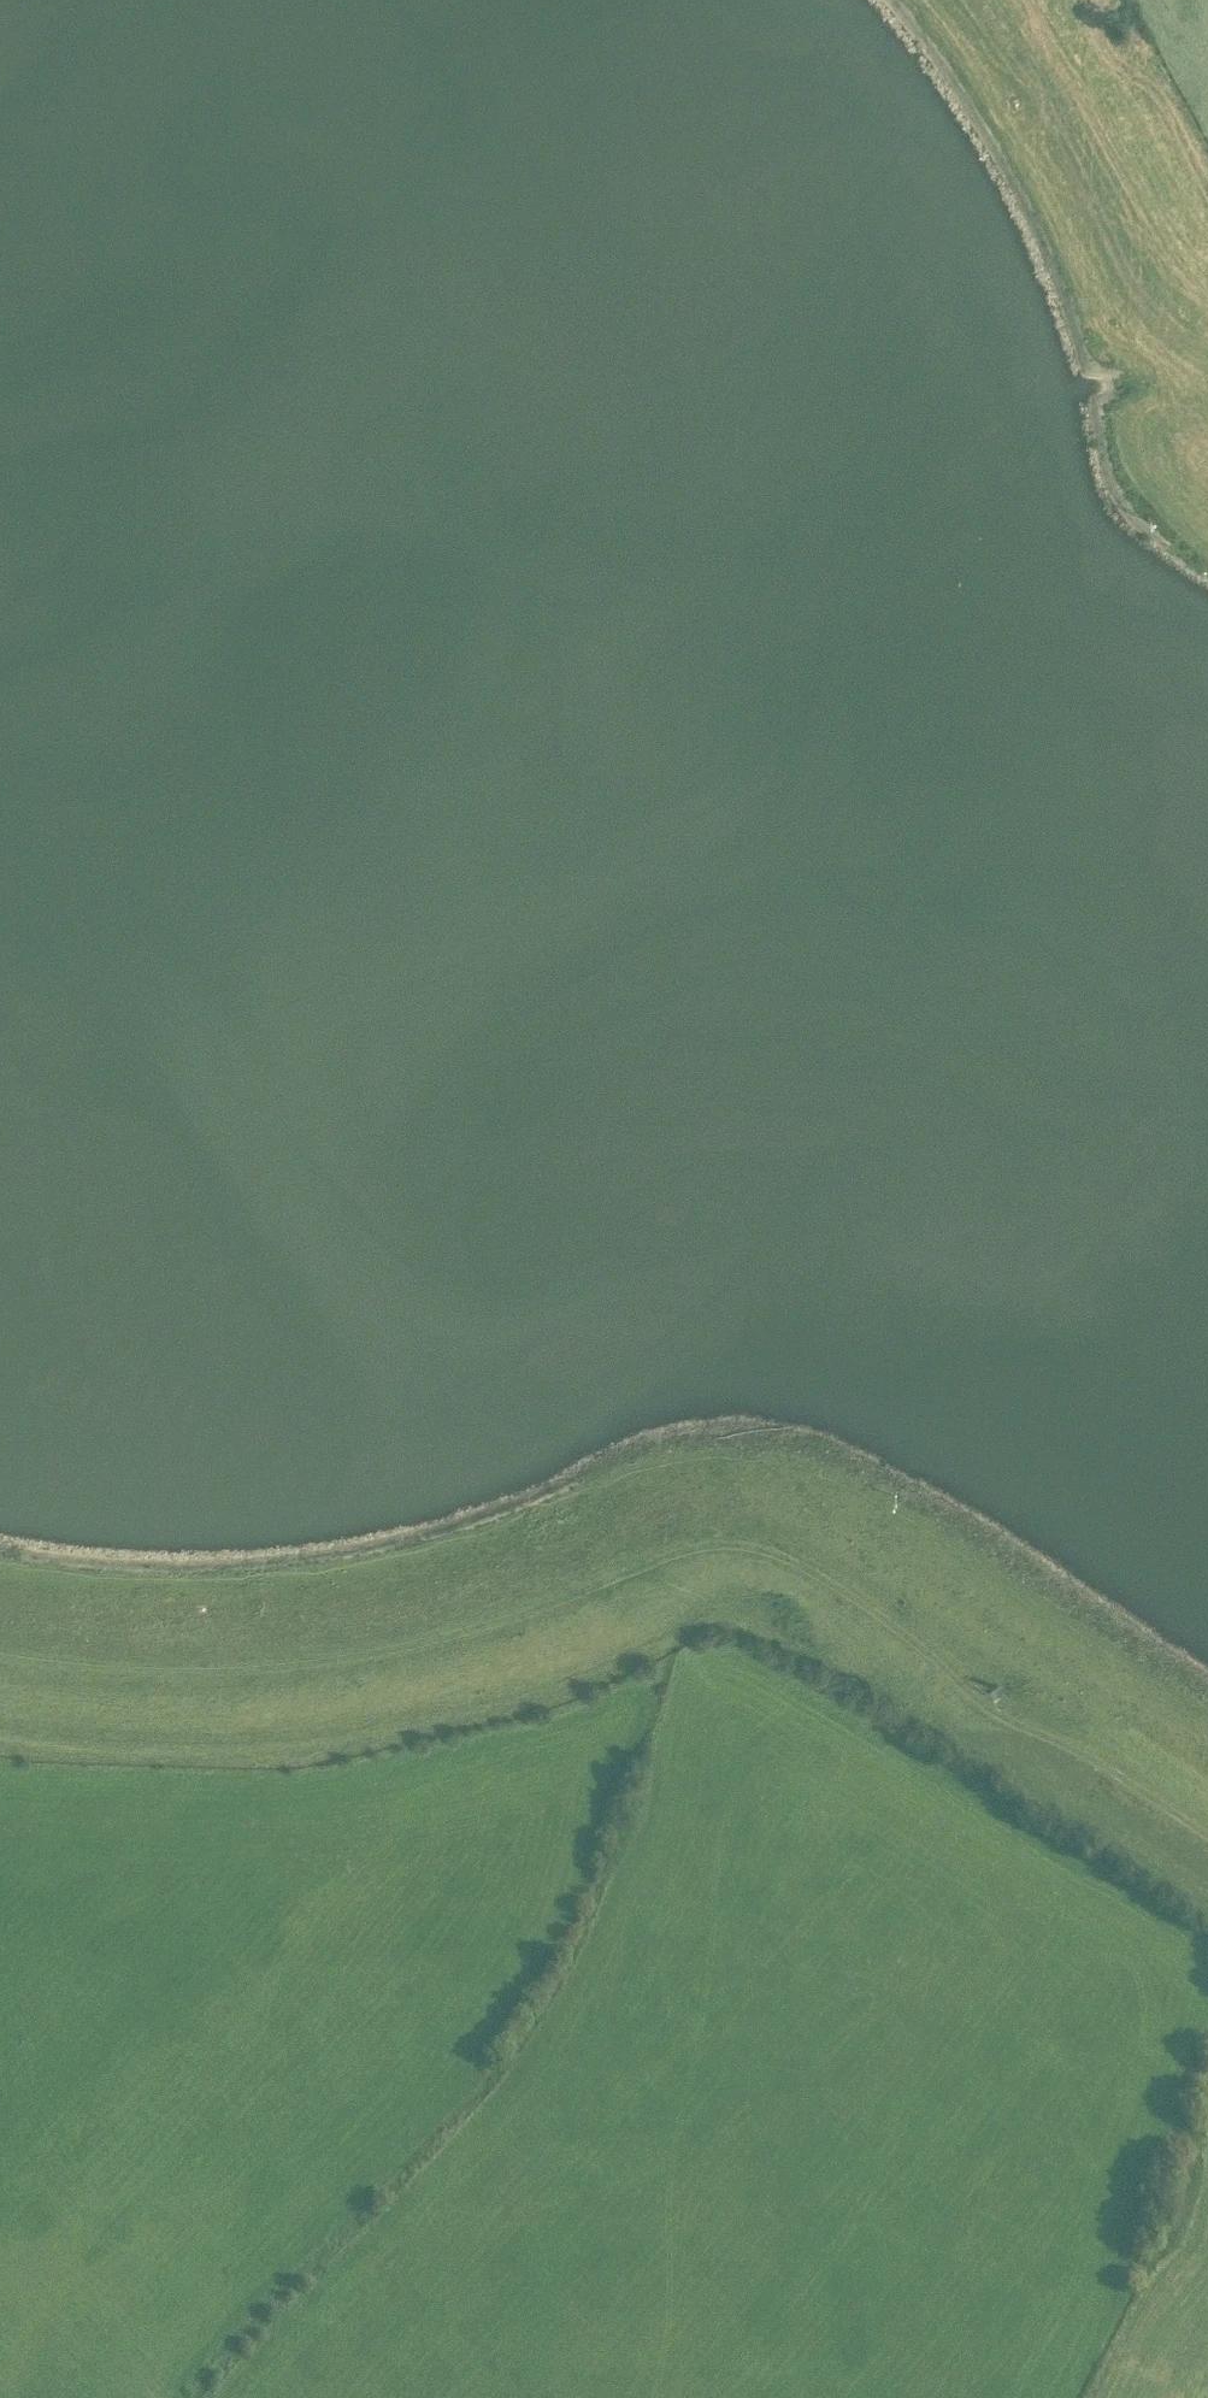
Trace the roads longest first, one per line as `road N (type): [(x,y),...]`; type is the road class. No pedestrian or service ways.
road 1 (track): [(1020,0),(1207,302)]

